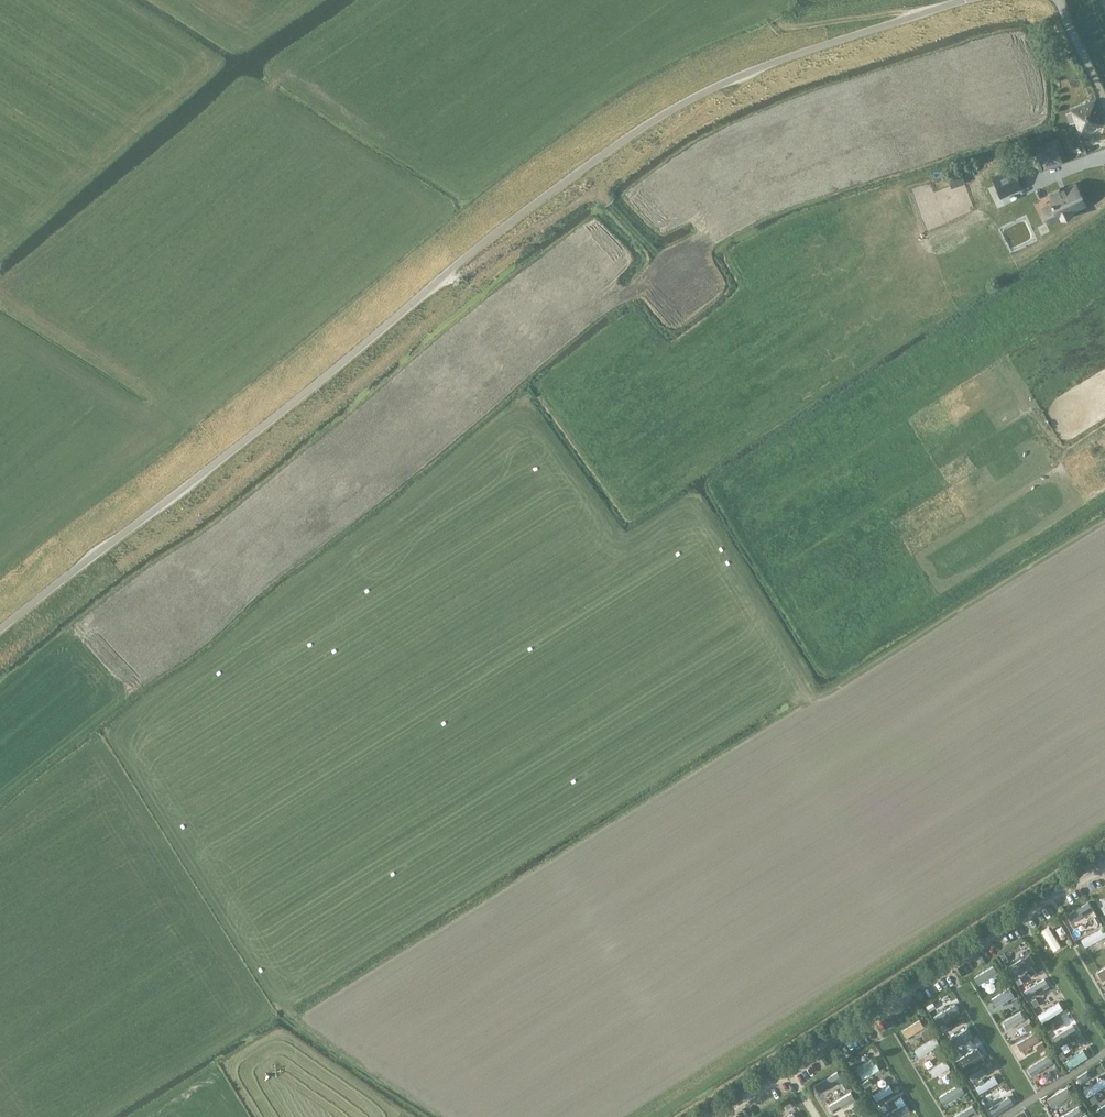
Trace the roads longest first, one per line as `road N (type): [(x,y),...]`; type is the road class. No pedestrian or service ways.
road 1 (unclassified): [(0,629),(640,128),(752,70),(962,0)]
road 2 (track): [(757,2),(782,27),(919,13)]

